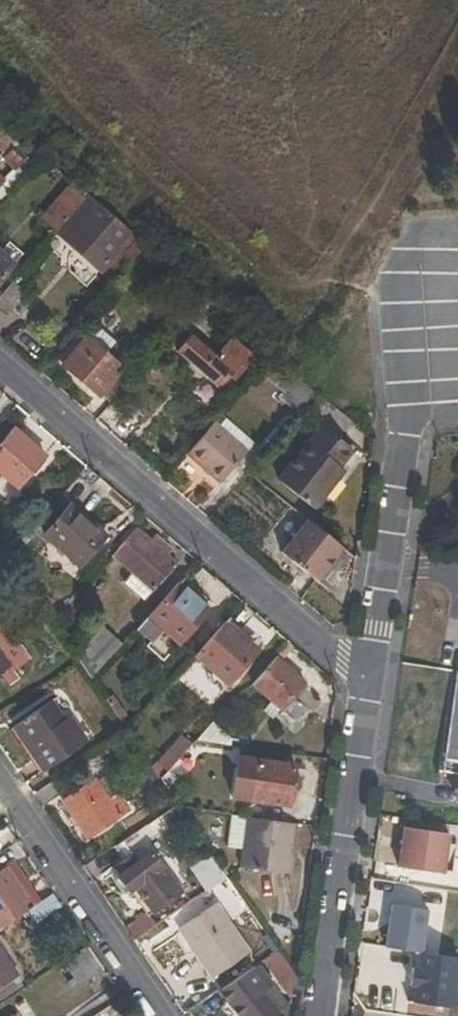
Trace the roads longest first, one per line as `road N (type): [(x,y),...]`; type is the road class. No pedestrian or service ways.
road 1 (residential): [(368,678),(0,367)]
road 2 (residential): [(323,1015),(368,678)]
road 3 (residential): [(0,785),(159,1015)]
road 4 (residential): [(368,678),(401,467)]

